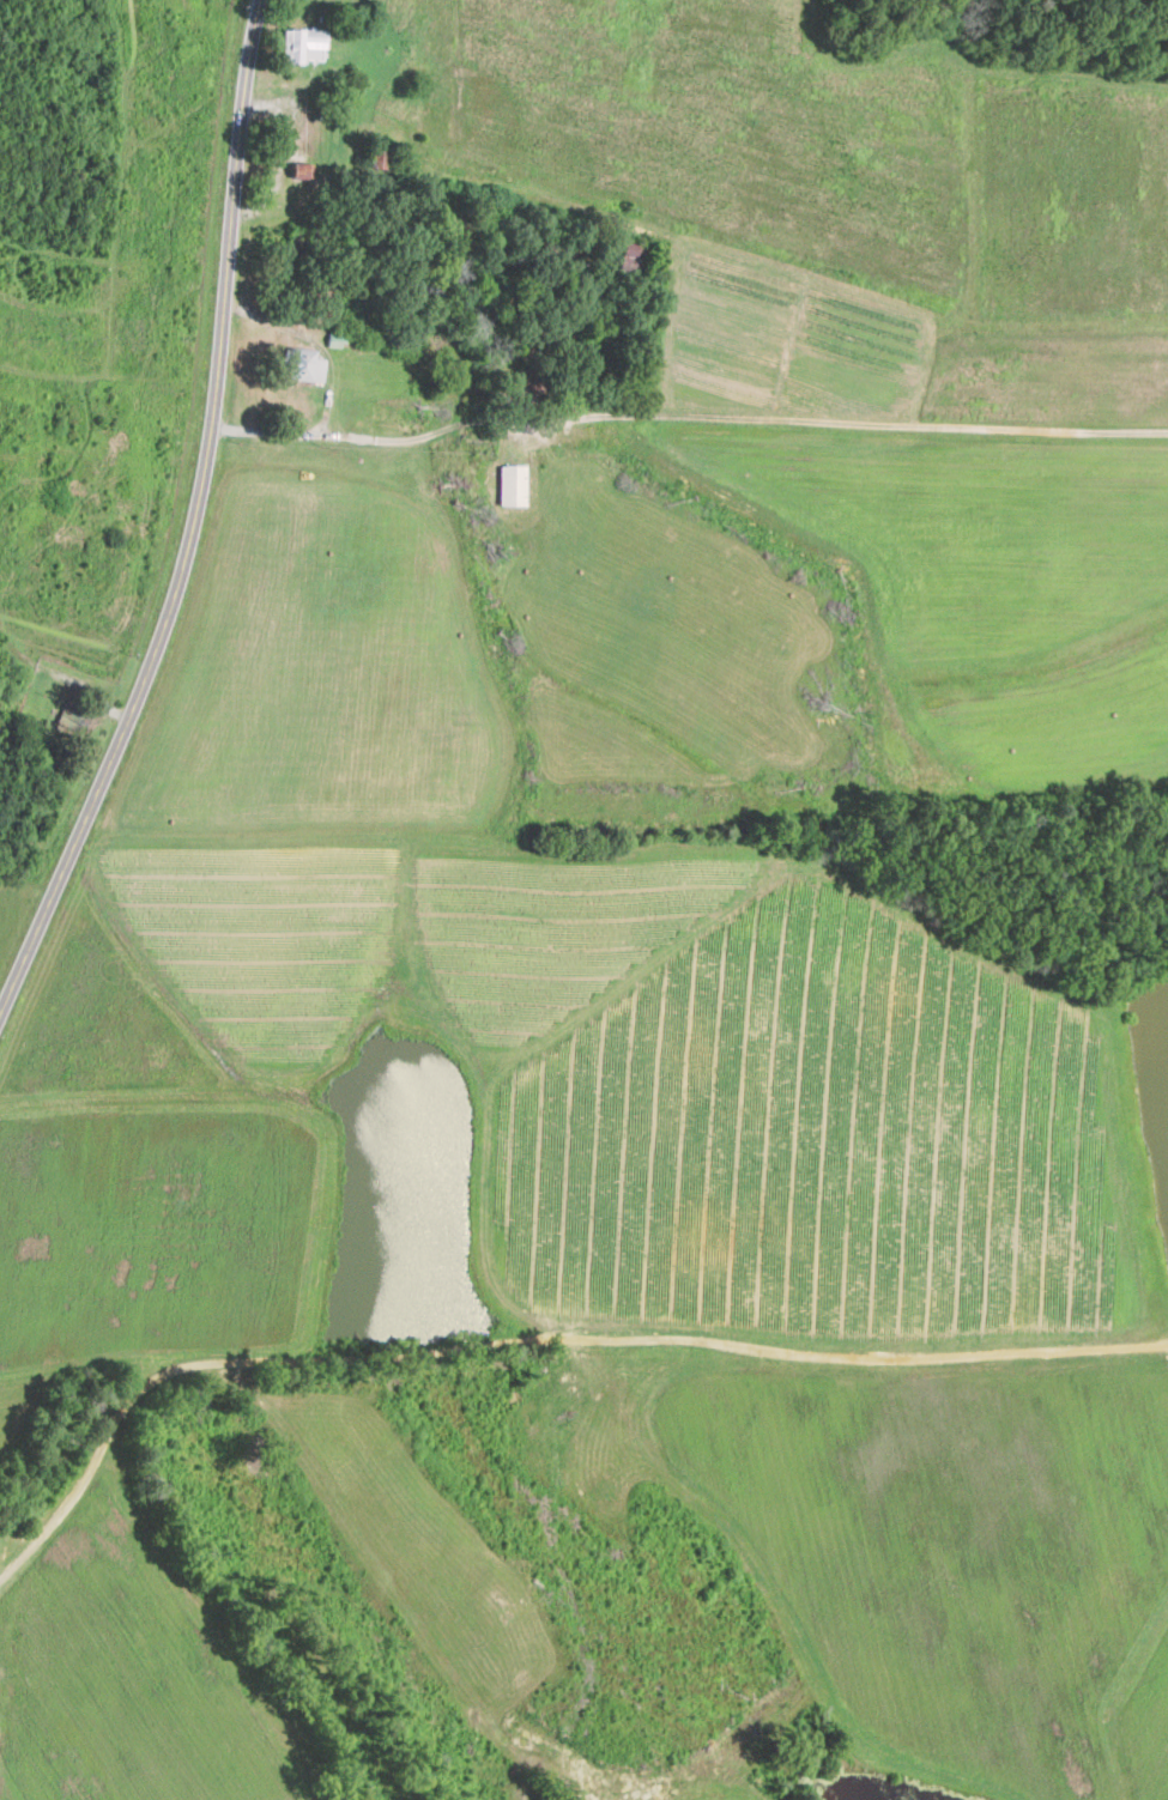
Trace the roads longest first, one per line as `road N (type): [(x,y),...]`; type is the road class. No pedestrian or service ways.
road 1 (tertiary): [(0,1022),(167,628),(196,513),(220,371),(247,83),(264,0)]

